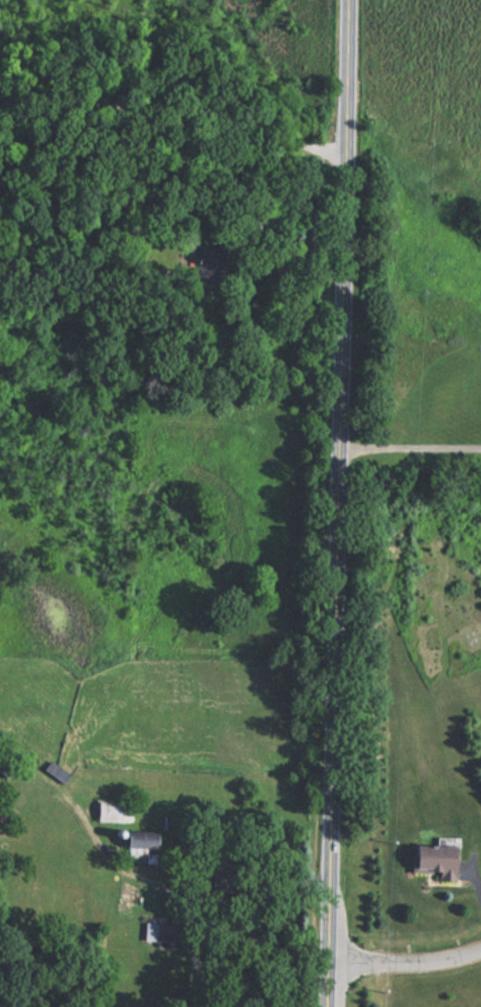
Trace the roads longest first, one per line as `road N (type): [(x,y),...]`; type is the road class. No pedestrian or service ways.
road 1 (tertiary): [(325,1006),(353,0)]
road 2 (residential): [(326,966),(385,968),(480,948)]

